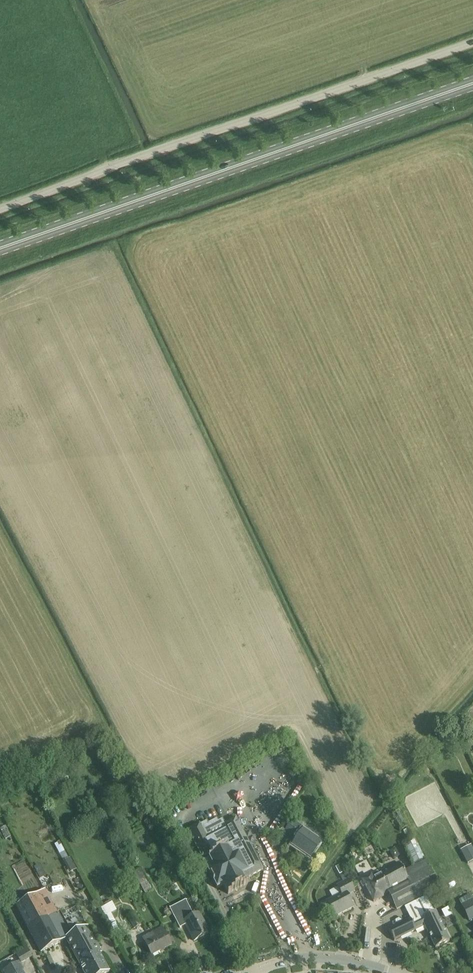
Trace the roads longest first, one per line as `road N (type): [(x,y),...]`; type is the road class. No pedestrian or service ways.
road 1 (unclassified): [(0,209),(472,43)]
road 2 (primary): [(0,249),(472,84)]
road 3 (tertiary): [(395,972),(311,958),(258,969)]

